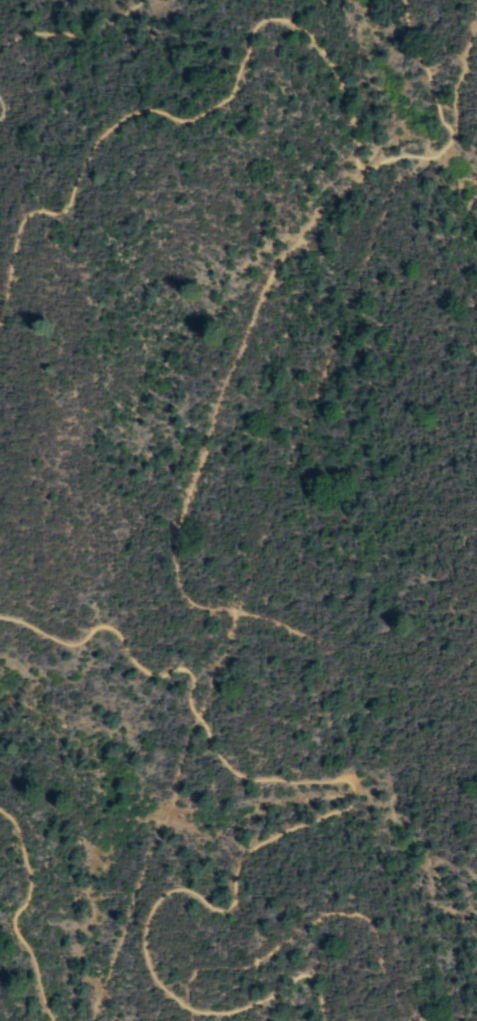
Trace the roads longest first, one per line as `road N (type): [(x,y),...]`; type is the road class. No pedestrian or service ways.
road 1 (track): [(234,610),(186,597),(174,537),(260,297),(315,214),(352,180),(395,156),(433,157),(452,134)]
road 2 (track): [(190,1008),(195,970),(244,966),(309,921),(349,912),(372,926),(382,968),(420,1020)]
road 3 (track): [(476,704),(398,665),(234,610)]
road 4 (track): [(452,134),(476,15)]

